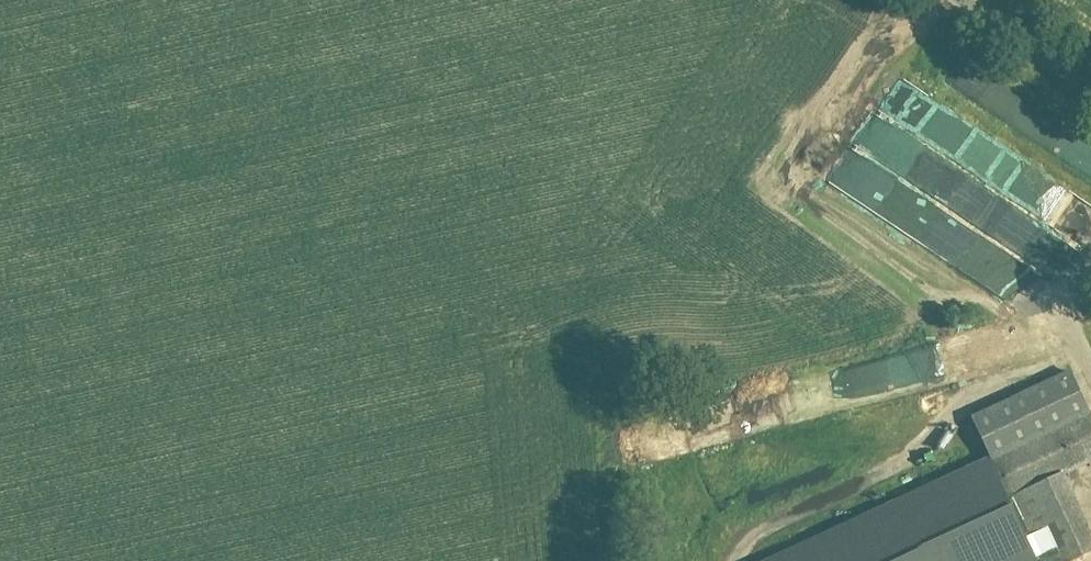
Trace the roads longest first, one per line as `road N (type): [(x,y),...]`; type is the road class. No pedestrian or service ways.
road 1 (residential): [(1090,82),(971,0)]

